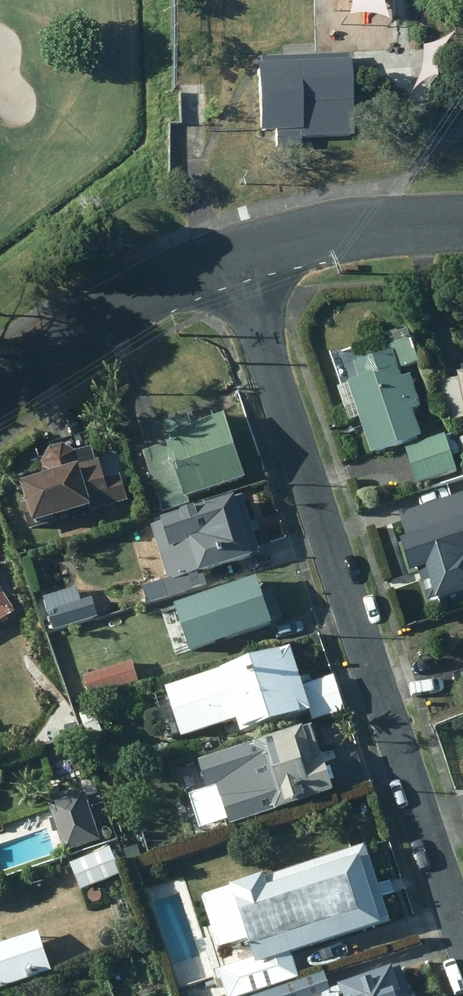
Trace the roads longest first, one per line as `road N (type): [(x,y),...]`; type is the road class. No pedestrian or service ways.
road 1 (residential): [(237,257),(462,937)]
road 2 (residential): [(0,390),(107,317),(237,257)]
road 3 (residential): [(237,257),(338,231),(462,224)]

